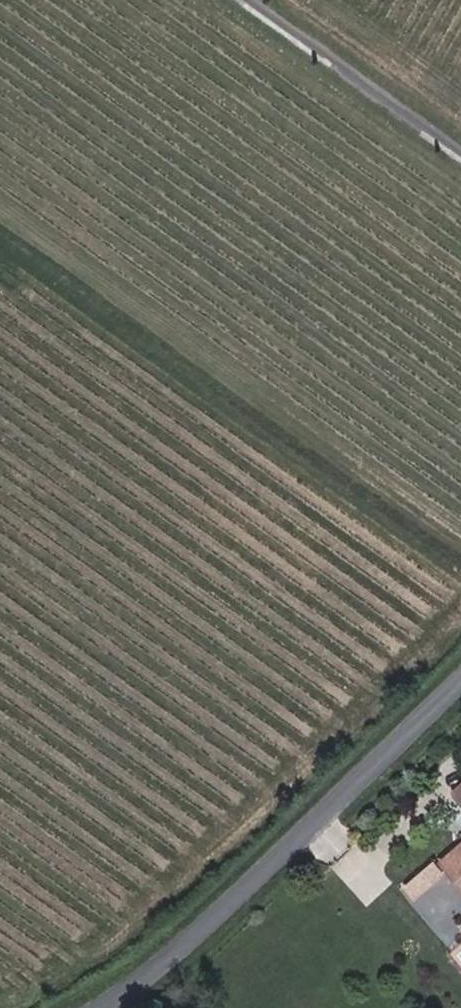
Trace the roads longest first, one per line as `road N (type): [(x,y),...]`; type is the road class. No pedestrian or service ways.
road 1 (tertiary): [(460,677),(167,954),(96,1007)]

